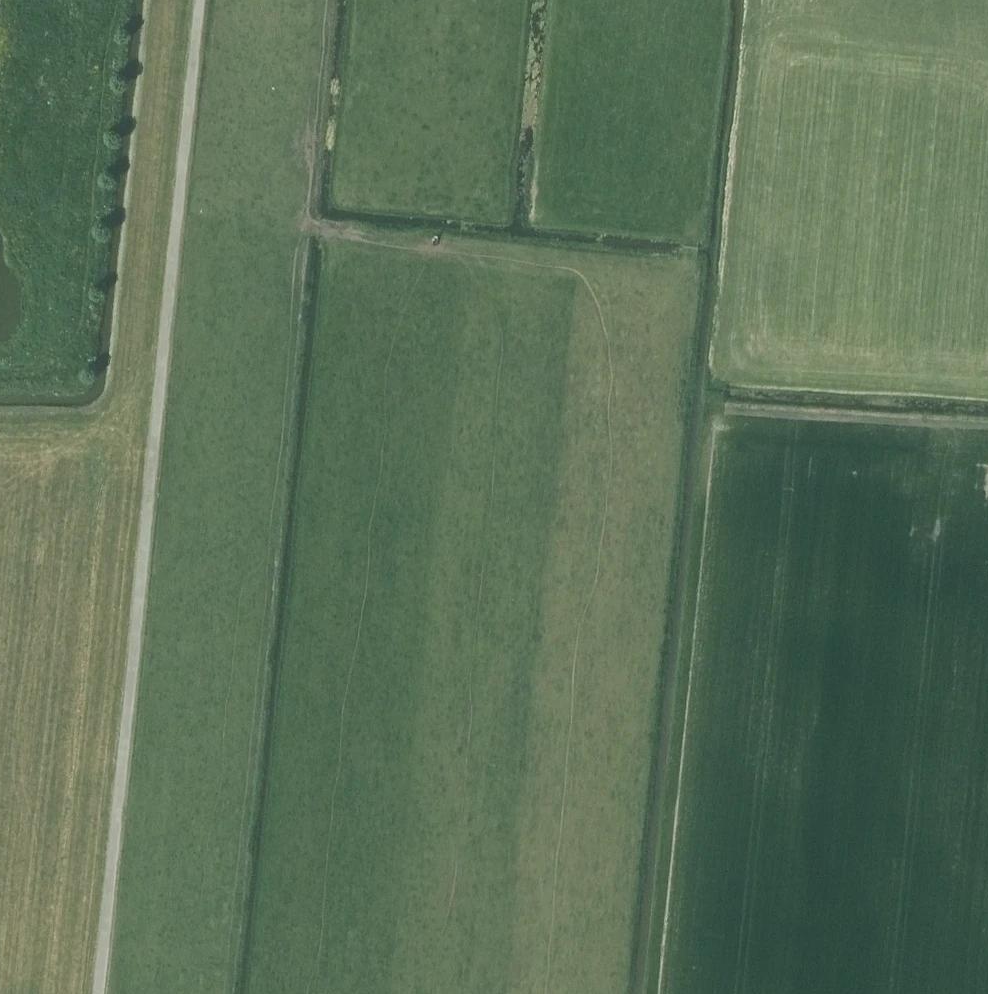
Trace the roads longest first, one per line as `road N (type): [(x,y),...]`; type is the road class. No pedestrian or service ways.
road 1 (track): [(97,993),(198,0)]

